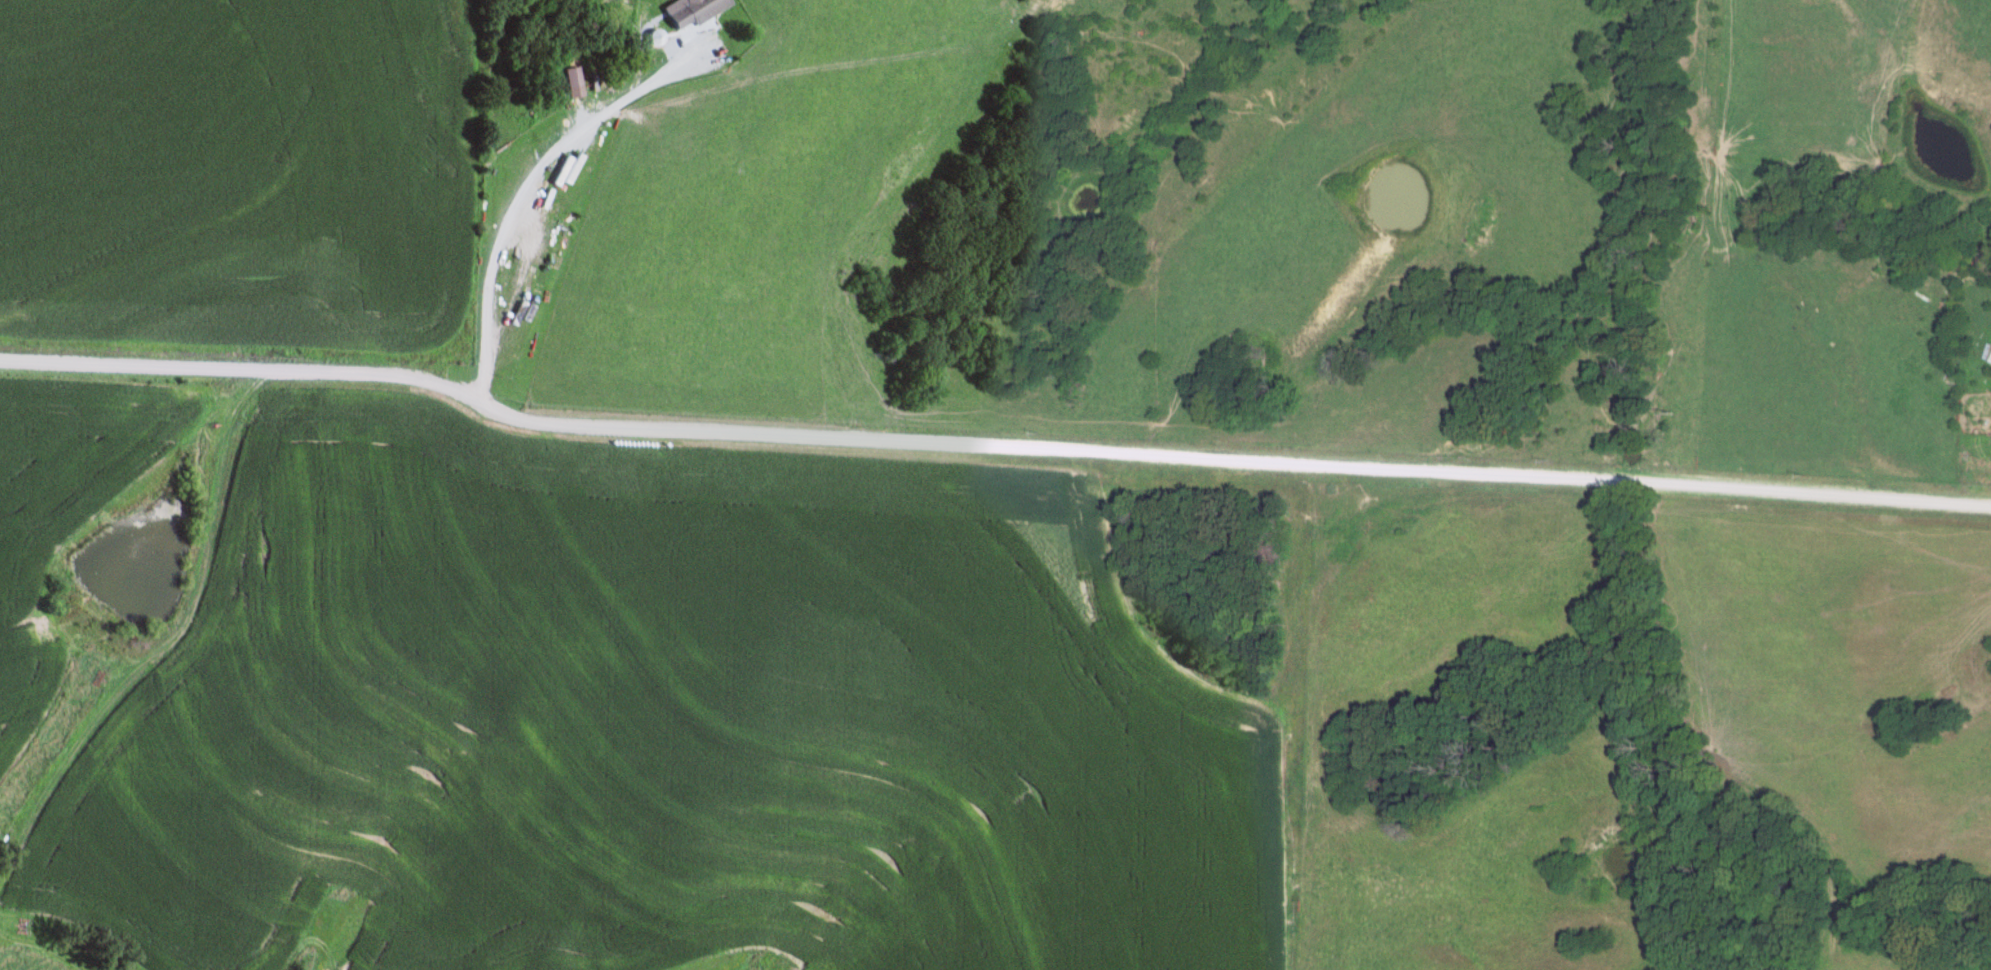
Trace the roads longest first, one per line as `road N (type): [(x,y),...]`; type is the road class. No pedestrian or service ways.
road 1 (residential): [(0,364),(403,373),(499,411),(584,425),(1138,462),(1627,475),(1990,504)]

